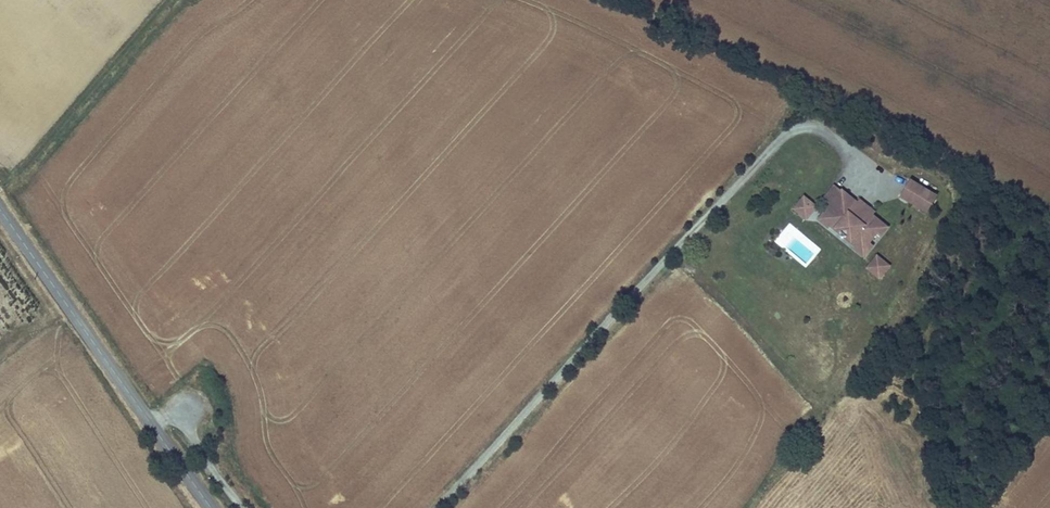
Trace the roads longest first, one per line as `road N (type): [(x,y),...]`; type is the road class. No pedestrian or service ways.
road 1 (tertiary): [(0,212),(209,507)]

